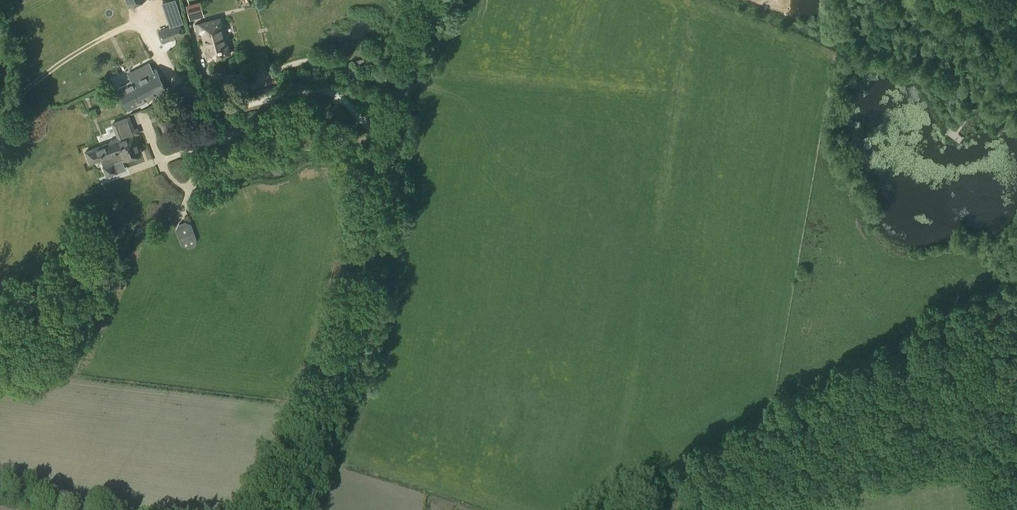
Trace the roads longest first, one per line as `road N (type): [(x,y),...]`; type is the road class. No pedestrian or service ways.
road 1 (unclassified): [(294,509),(368,290),(424,0)]
road 2 (track): [(0,103),(126,30),(144,32),(218,115),(320,92),(352,107),(374,133),(395,137)]

